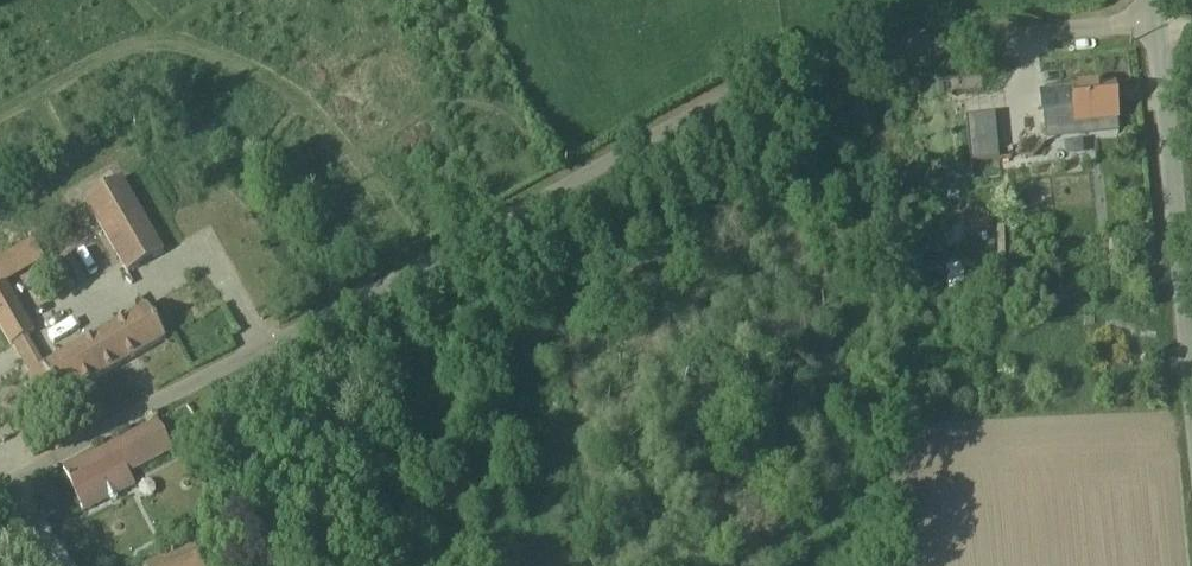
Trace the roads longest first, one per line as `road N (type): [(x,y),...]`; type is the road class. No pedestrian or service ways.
road 1 (unclassified): [(1154,22),(845,54),(755,84),(0,492)]
road 2 (unclassified): [(1191,418),(1154,22)]

